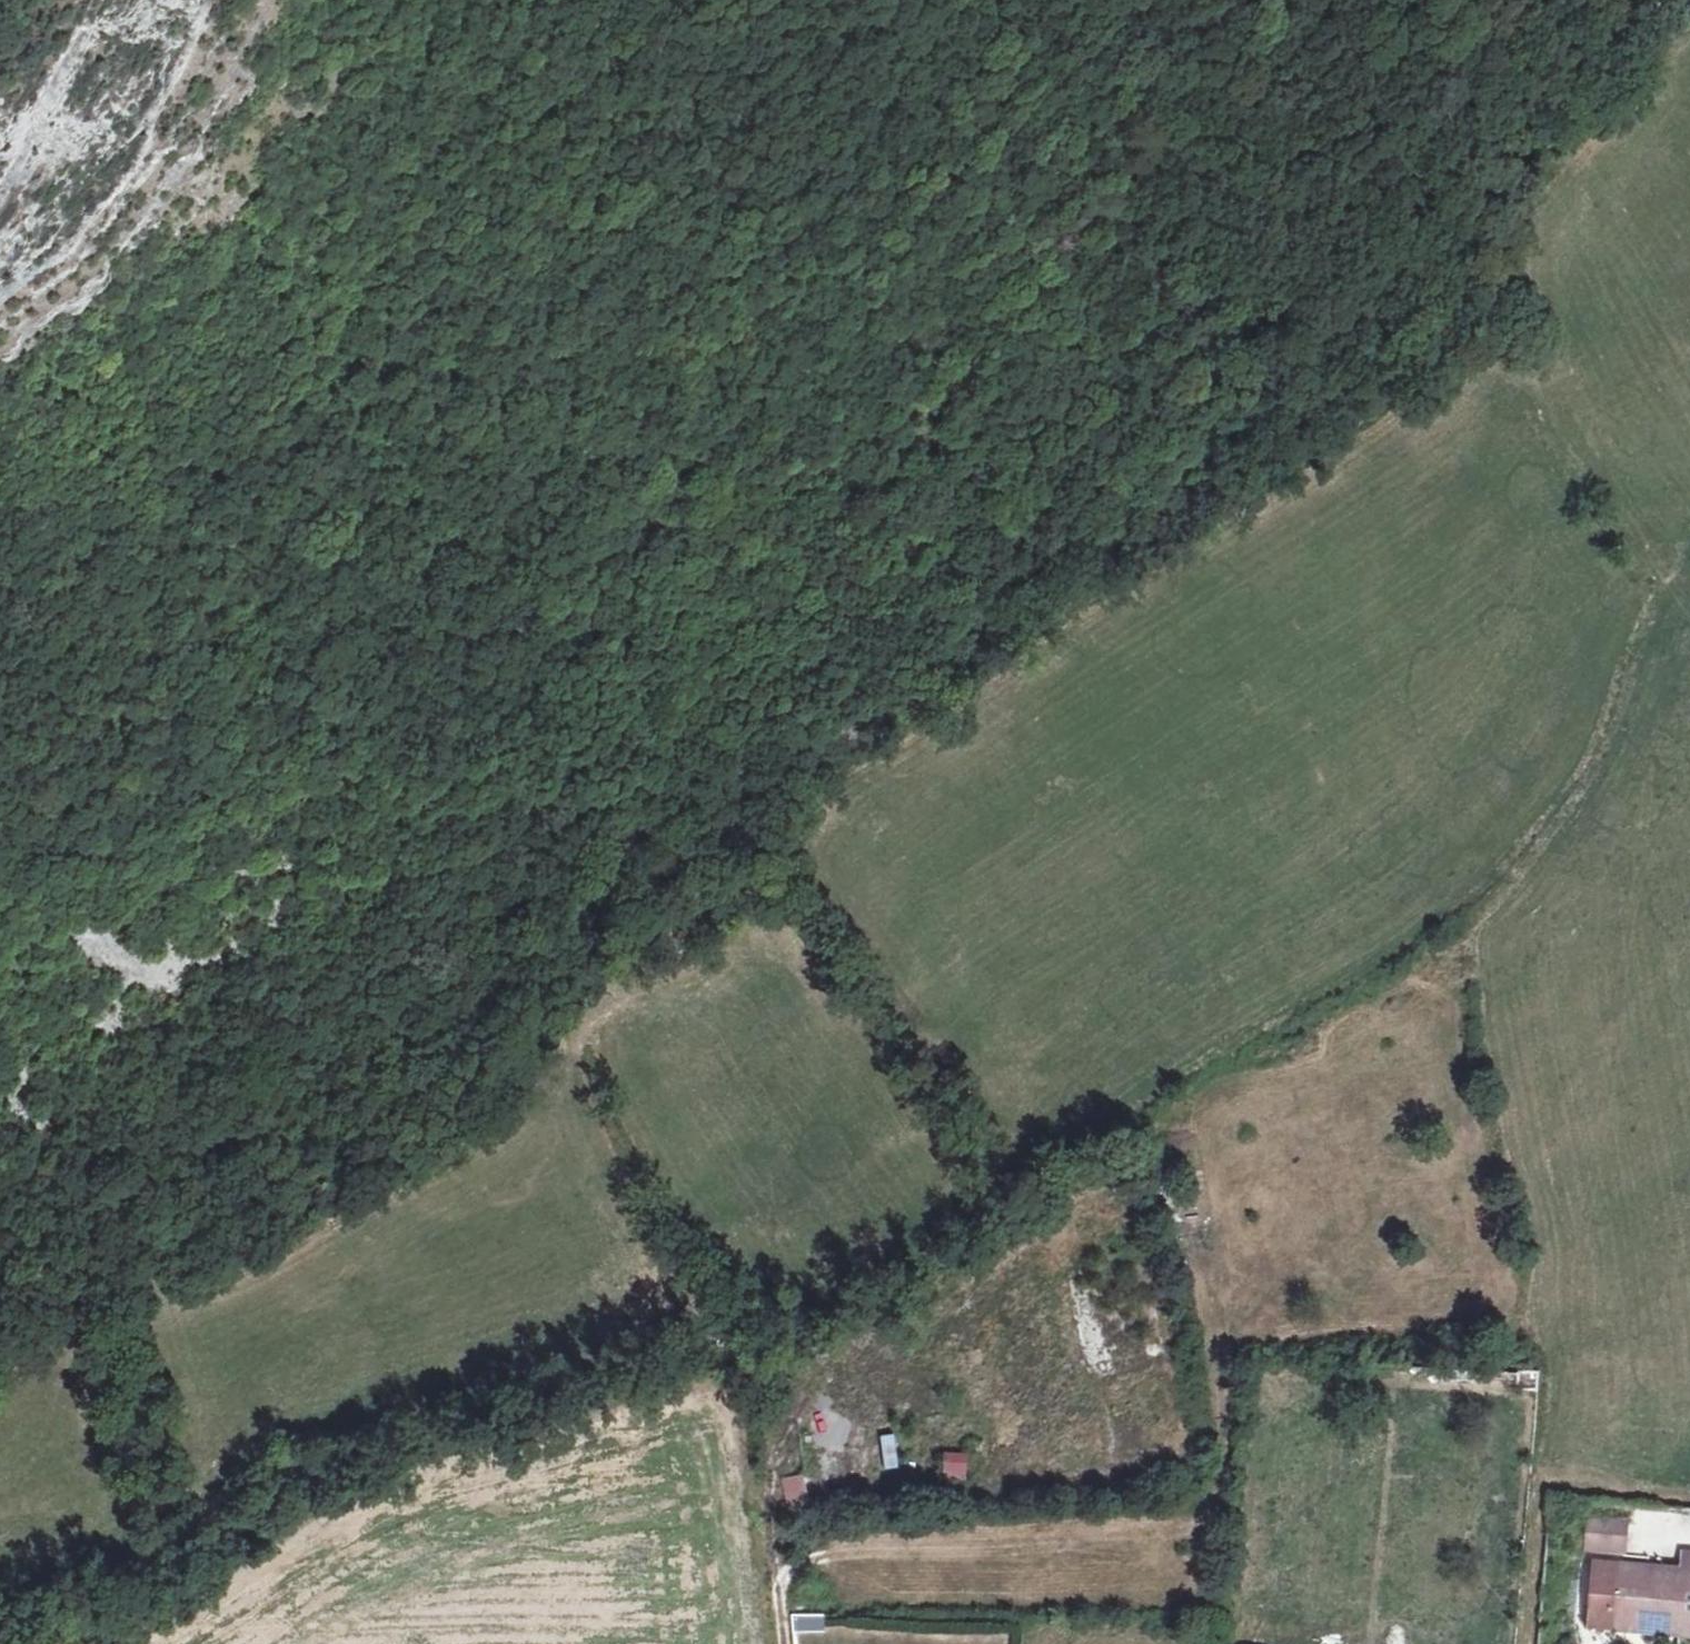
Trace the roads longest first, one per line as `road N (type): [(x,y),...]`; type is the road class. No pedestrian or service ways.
road 1 (track): [(1689,1475),(1587,1455),(1549,1474),(1529,1643)]
road 2 (track): [(785,1643),(772,1436)]

